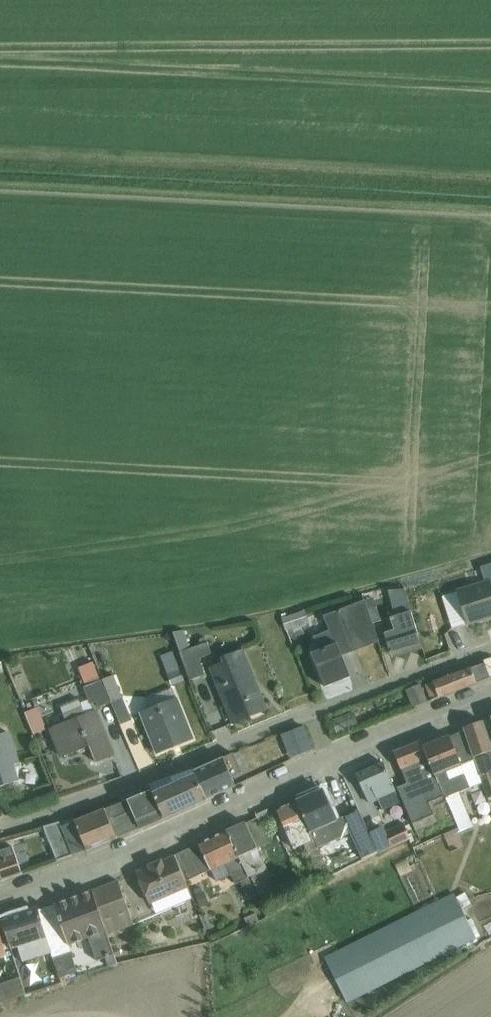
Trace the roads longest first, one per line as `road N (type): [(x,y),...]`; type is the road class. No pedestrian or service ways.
road 1 (tertiary): [(331,763),(153,844),(0,901)]
road 2 (unclassified): [(0,832),(313,714)]
road 3 (unclassified): [(313,714),(490,649)]
road 4 (tertiary): [(490,697),(331,763)]

